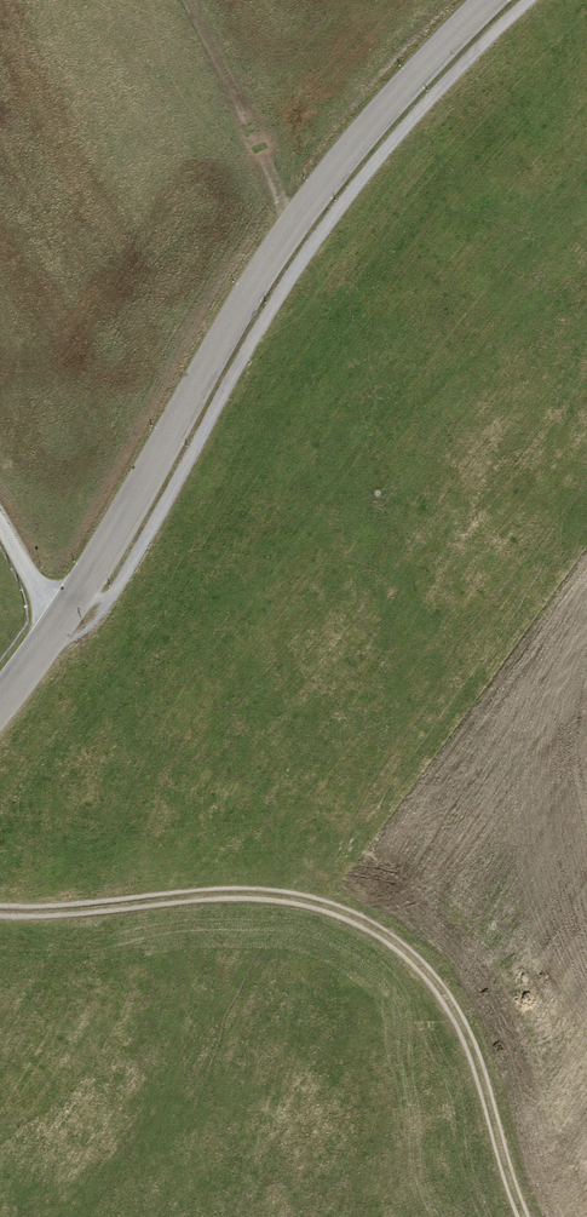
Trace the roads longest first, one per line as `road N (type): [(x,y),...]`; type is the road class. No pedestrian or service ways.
road 1 (tertiary): [(490,0),(352,144),(288,233),(60,627),(0,701)]
road 2 (track): [(0,910),(68,916),(188,897),(312,906),(426,969),(526,1216)]
road 3 (track): [(288,233),(189,0)]

